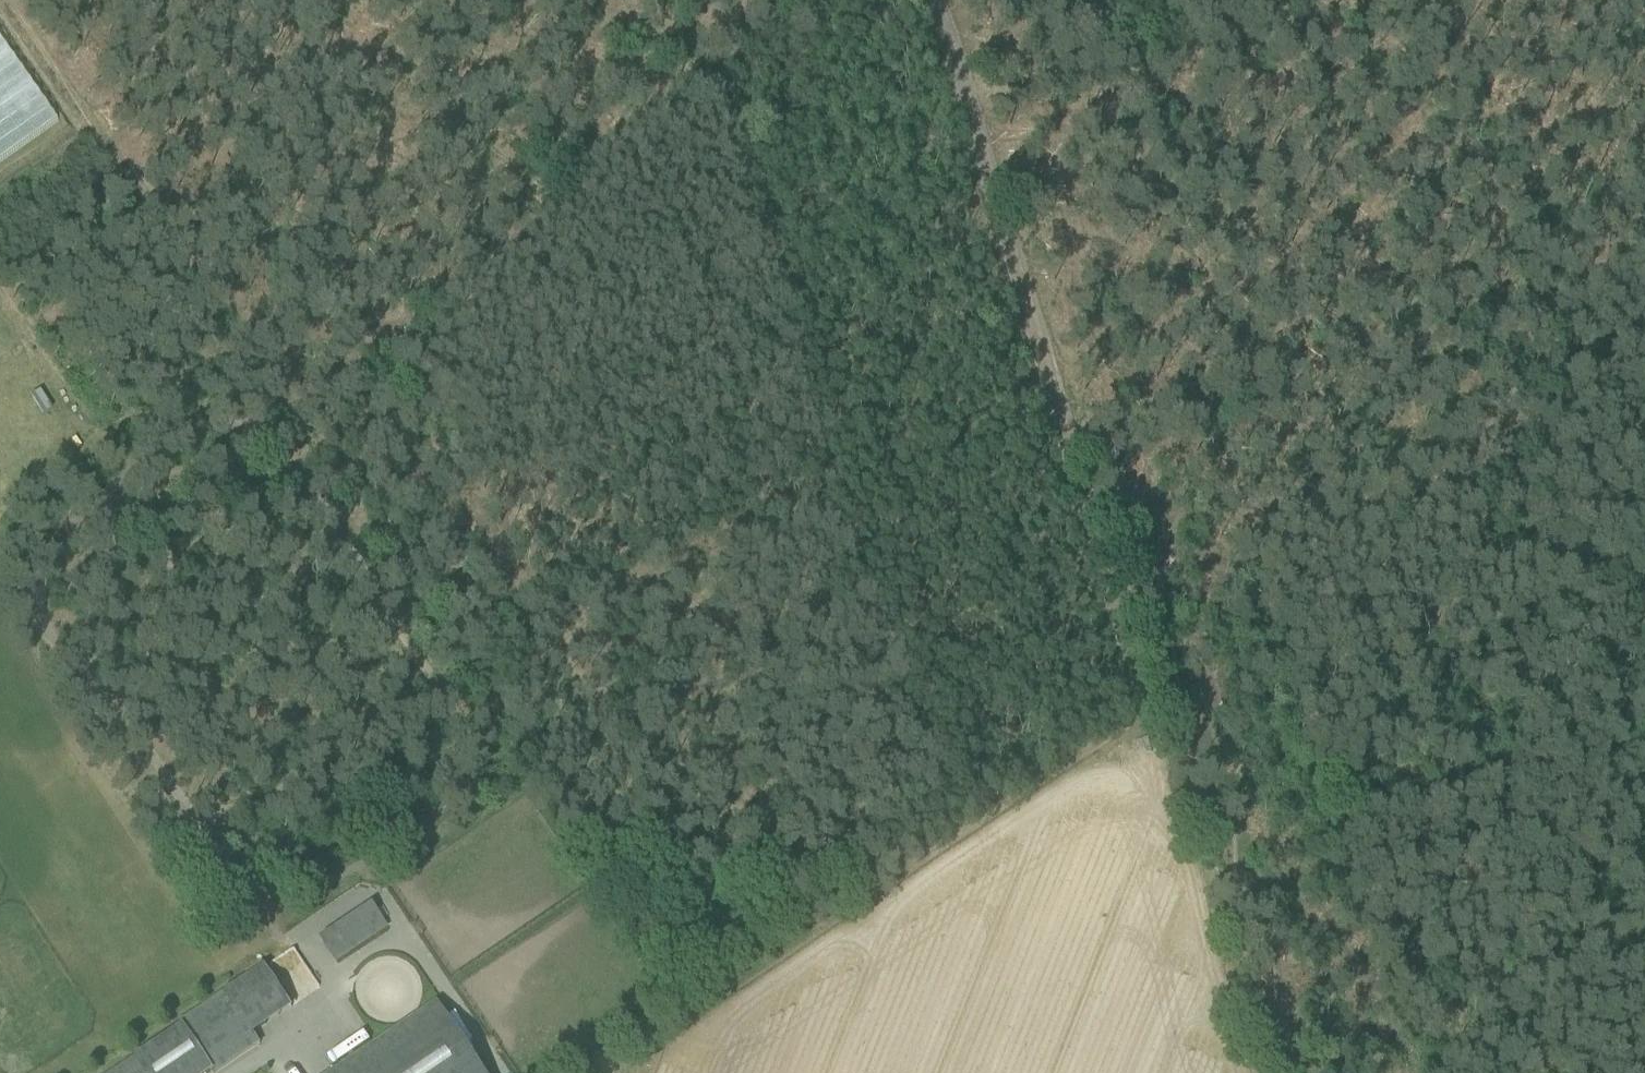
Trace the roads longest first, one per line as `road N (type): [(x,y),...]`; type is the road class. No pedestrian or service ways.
road 1 (track): [(626,1072),(1133,737)]

